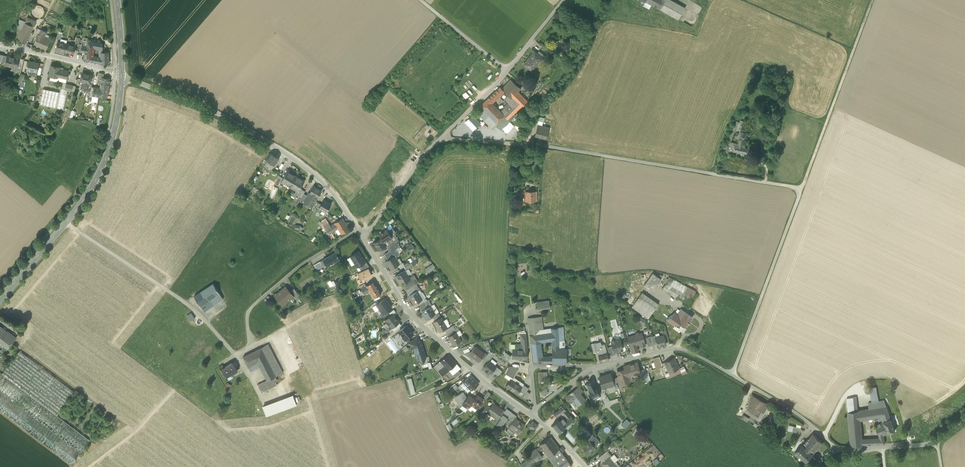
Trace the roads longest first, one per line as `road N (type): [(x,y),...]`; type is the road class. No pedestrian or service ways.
road 1 (unclassified): [(441,139),(548,146),(802,188)]
road 2 (residential): [(121,75),(218,112),(296,159),(329,186),(358,230)]
road 3 (residential): [(597,367),(669,350),(696,354),(797,413),(839,450)]
road 4 (tertiary): [(0,300),(92,187),(115,131),(121,75)]
road 5 (residential): [(363,239),(428,332),(532,415)]
road 6 (track): [(66,223),(192,307),(235,355),(249,346)]
road 7 (track): [(802,188),(733,375)]
road 8 (unclassified): [(563,0),(441,139)]
road 9 (residential): [(358,230),(247,312),(249,346)]
road 10 (track): [(802,188),(854,48)]
road 11 (unclassified): [(839,450),(934,442),(964,417)]
road 12 (unclassified): [(441,139),(363,239)]
road 13 (residential): [(0,45),(121,75)]

